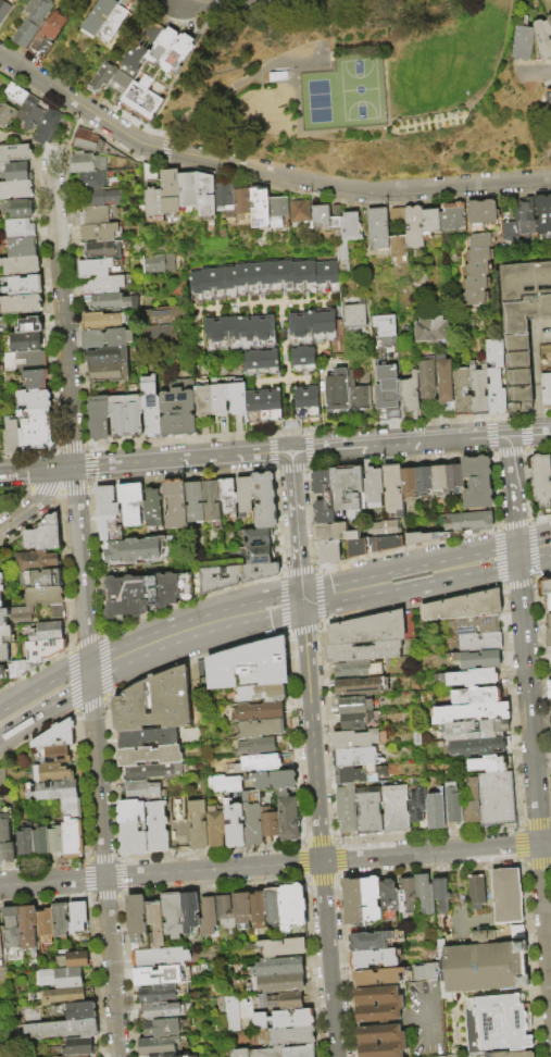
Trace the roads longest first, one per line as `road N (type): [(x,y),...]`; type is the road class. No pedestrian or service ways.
road 1 (residential): [(550,180),(372,195),(146,147),(0,56)]
road 2 (tertiary): [(550,842),(0,887)]
road 3 (residential): [(303,610),(338,1056)]
road 4 (residential): [(517,562),(550,998)]
road 5 (residential): [(90,684),(118,1056)]
road 6 (residential): [(51,149),(74,467)]
road 7 (primary): [(90,684),(200,637),(303,610)]
road 8 (primary): [(302,593),(177,623),(88,662)]
road 9 (primary): [(516,545),(302,593)]
road 10 (primary): [(303,610),(517,562)]
road 11 (secondary): [(509,434),(291,450)]
road 12 (residential): [(74,467),(90,684)]
road 13 (tertiary): [(291,450),(302,593)]
road 14 (secondary): [(175,459),(52,469)]

